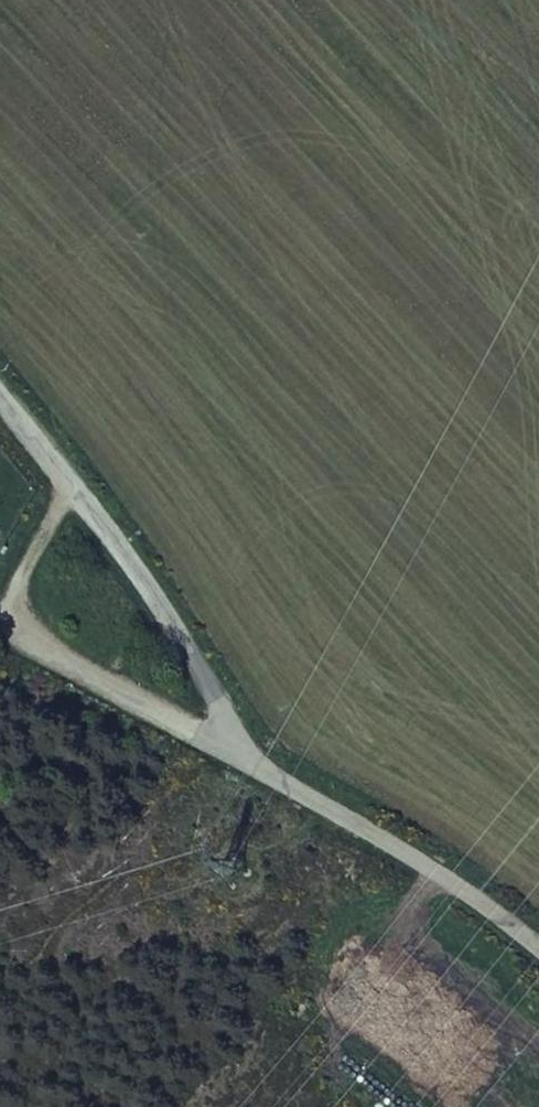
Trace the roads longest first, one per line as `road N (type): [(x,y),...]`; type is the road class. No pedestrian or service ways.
road 1 (unclassified): [(239,755),(424,864),(538,947)]

